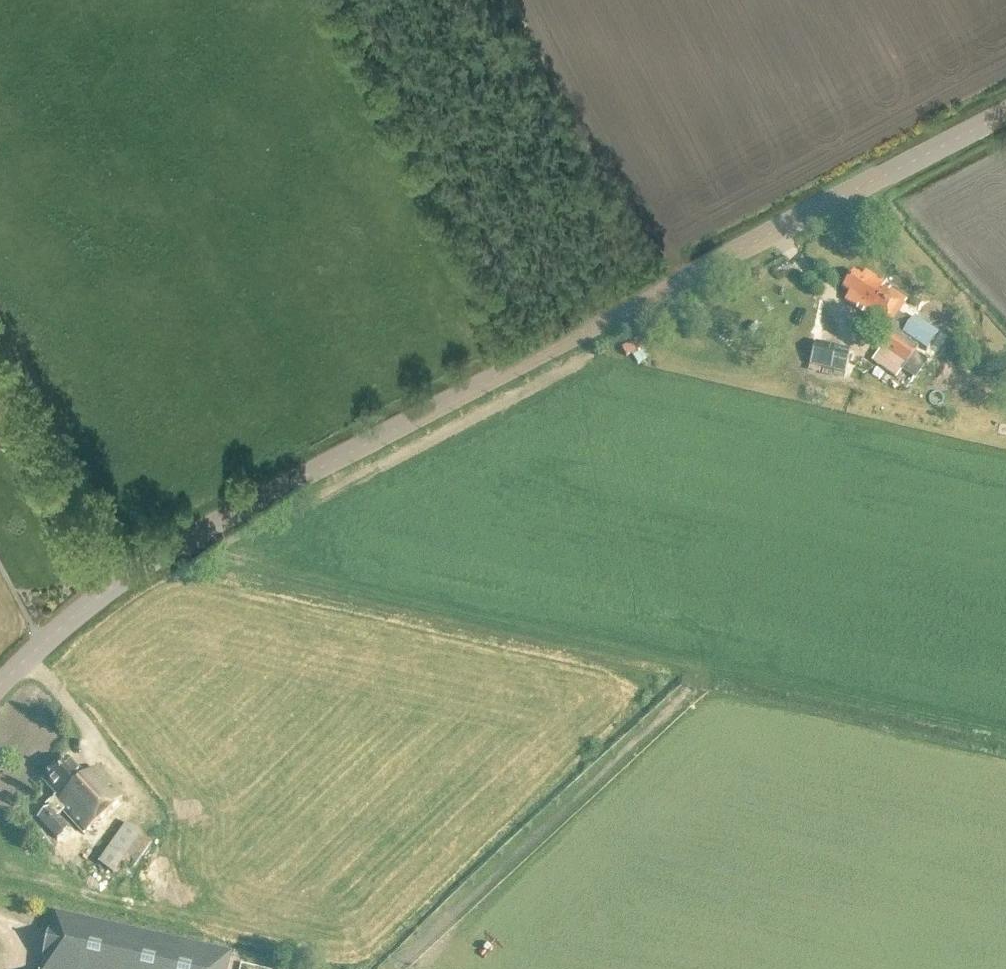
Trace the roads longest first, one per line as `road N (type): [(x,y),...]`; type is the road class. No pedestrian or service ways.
road 1 (tertiary): [(0,685),(84,607),(219,520),(1005,113)]
road 2 (track): [(1005,741),(237,569),(196,533)]
road 3 (track): [(703,673),(395,968)]
road 4 (track): [(130,576),(0,326)]

